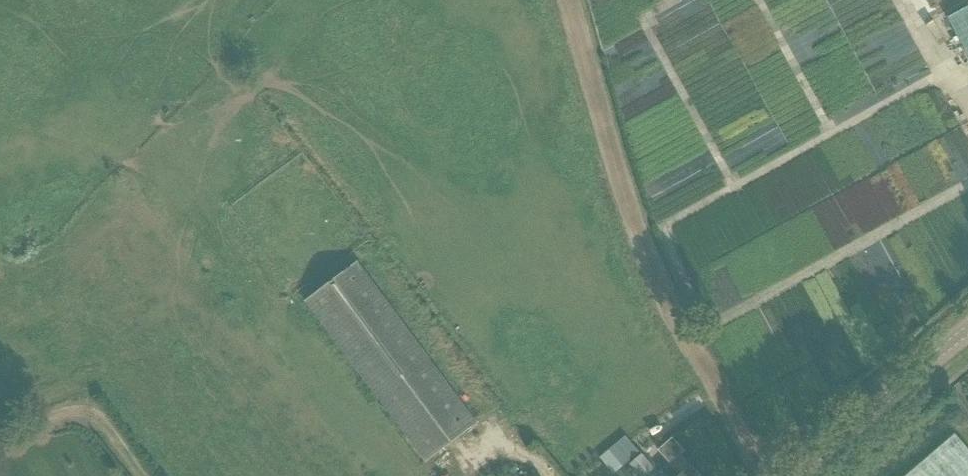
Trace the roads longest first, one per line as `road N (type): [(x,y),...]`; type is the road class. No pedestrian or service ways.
road 1 (track): [(761,475),(636,235),(565,0)]
road 2 (tertiary): [(796,475),(967,330)]
road 3 (track): [(155,475),(109,418),(85,412),(0,453)]

